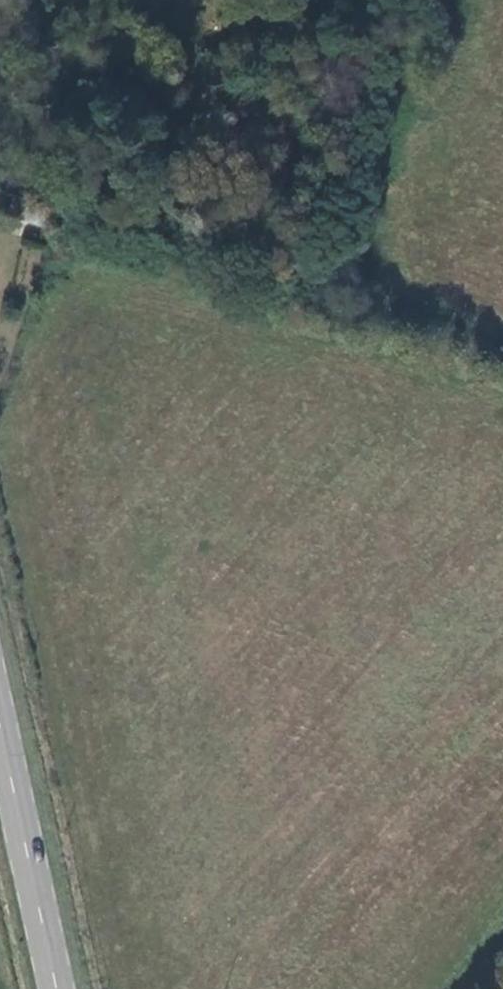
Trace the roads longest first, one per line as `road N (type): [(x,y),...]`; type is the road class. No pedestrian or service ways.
road 1 (secondary): [(0,731),(55,988)]

